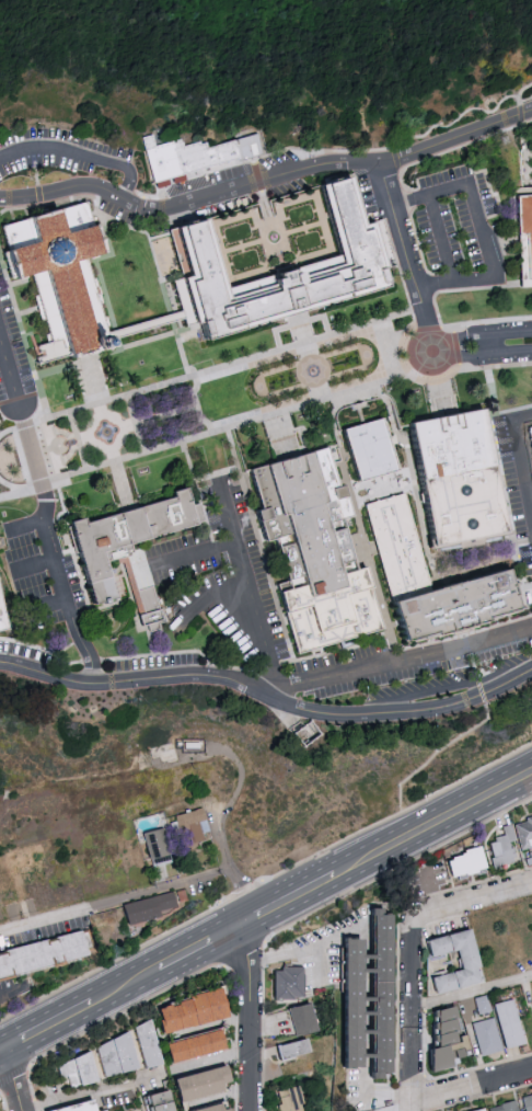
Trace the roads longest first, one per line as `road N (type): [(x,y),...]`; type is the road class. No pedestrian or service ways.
road 1 (residential): [(0,199),(100,190),(141,211),(336,161),(409,157),(531,114)]
road 2 (residential): [(104,685),(212,674),(309,714),(375,720),(448,710),(531,676)]
road 3 (residential): [(234,873),(0,934)]
road 4 (secondary): [(336,880),(531,776)]
road 5 (residential): [(438,368),(379,161)]
road 6 (residential): [(414,1110),(410,918)]
road 7 (residential): [(248,1110),(246,927)]
road 8 (residential): [(43,520),(79,641),(104,685)]
road 9 (residential): [(0,361),(43,520)]
road 10 (residential): [(410,918),(531,884)]
road 11 (residential): [(414,1104),(531,1073)]

